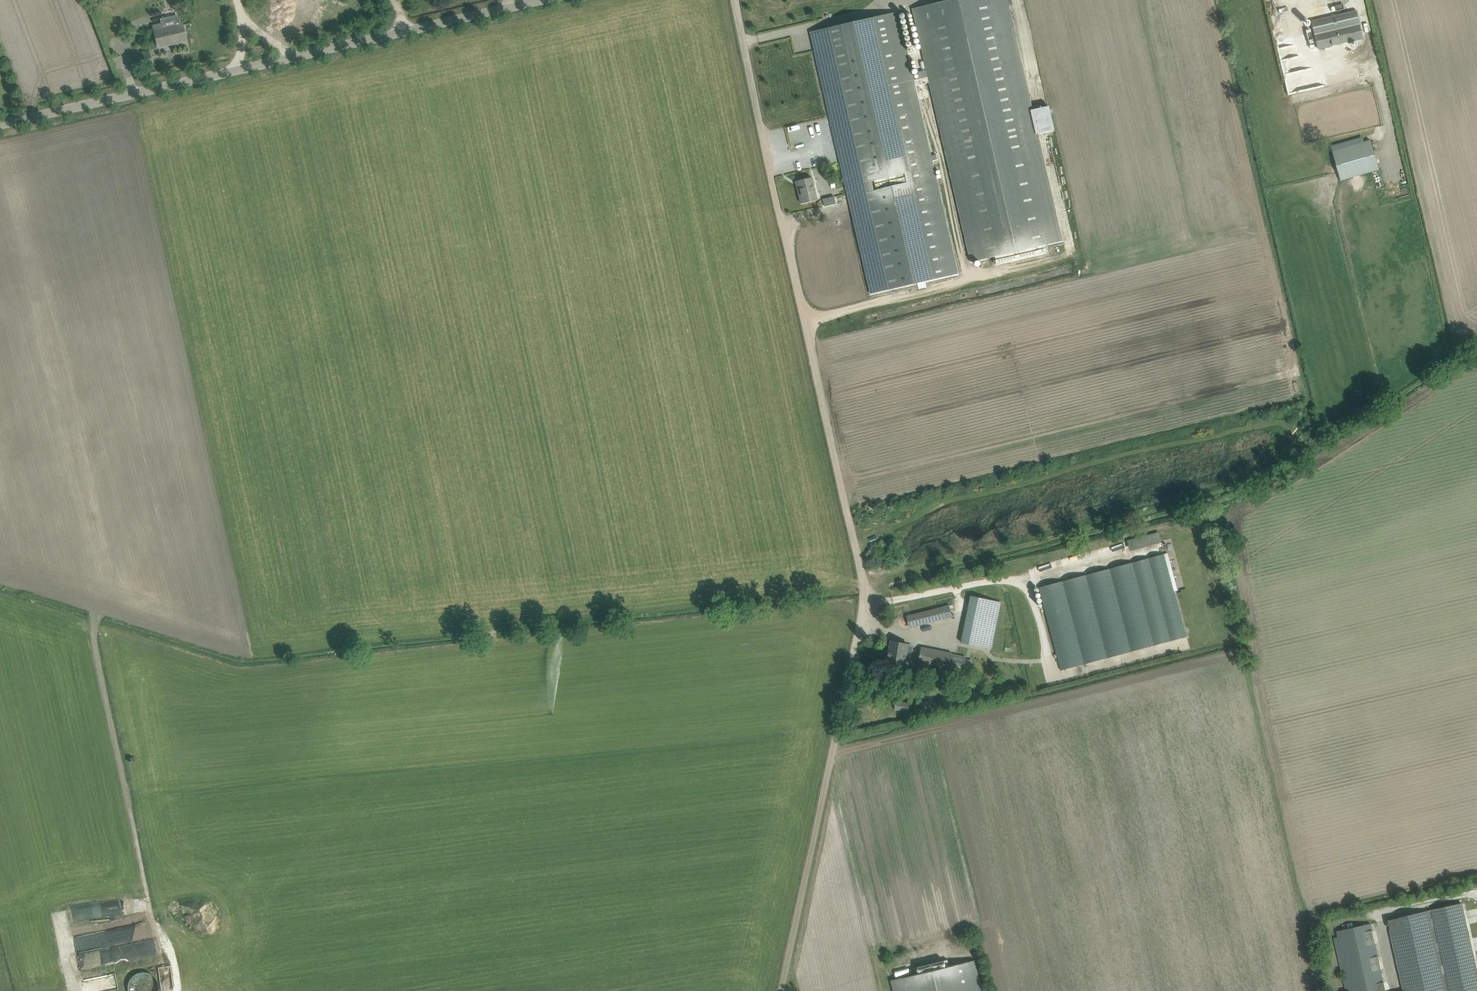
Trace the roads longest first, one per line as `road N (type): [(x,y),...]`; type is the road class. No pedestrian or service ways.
road 1 (track): [(865,593),(734,0)]
road 2 (unclassified): [(0,127),(546,0)]
road 3 (unclassified): [(781,990),(865,593)]

